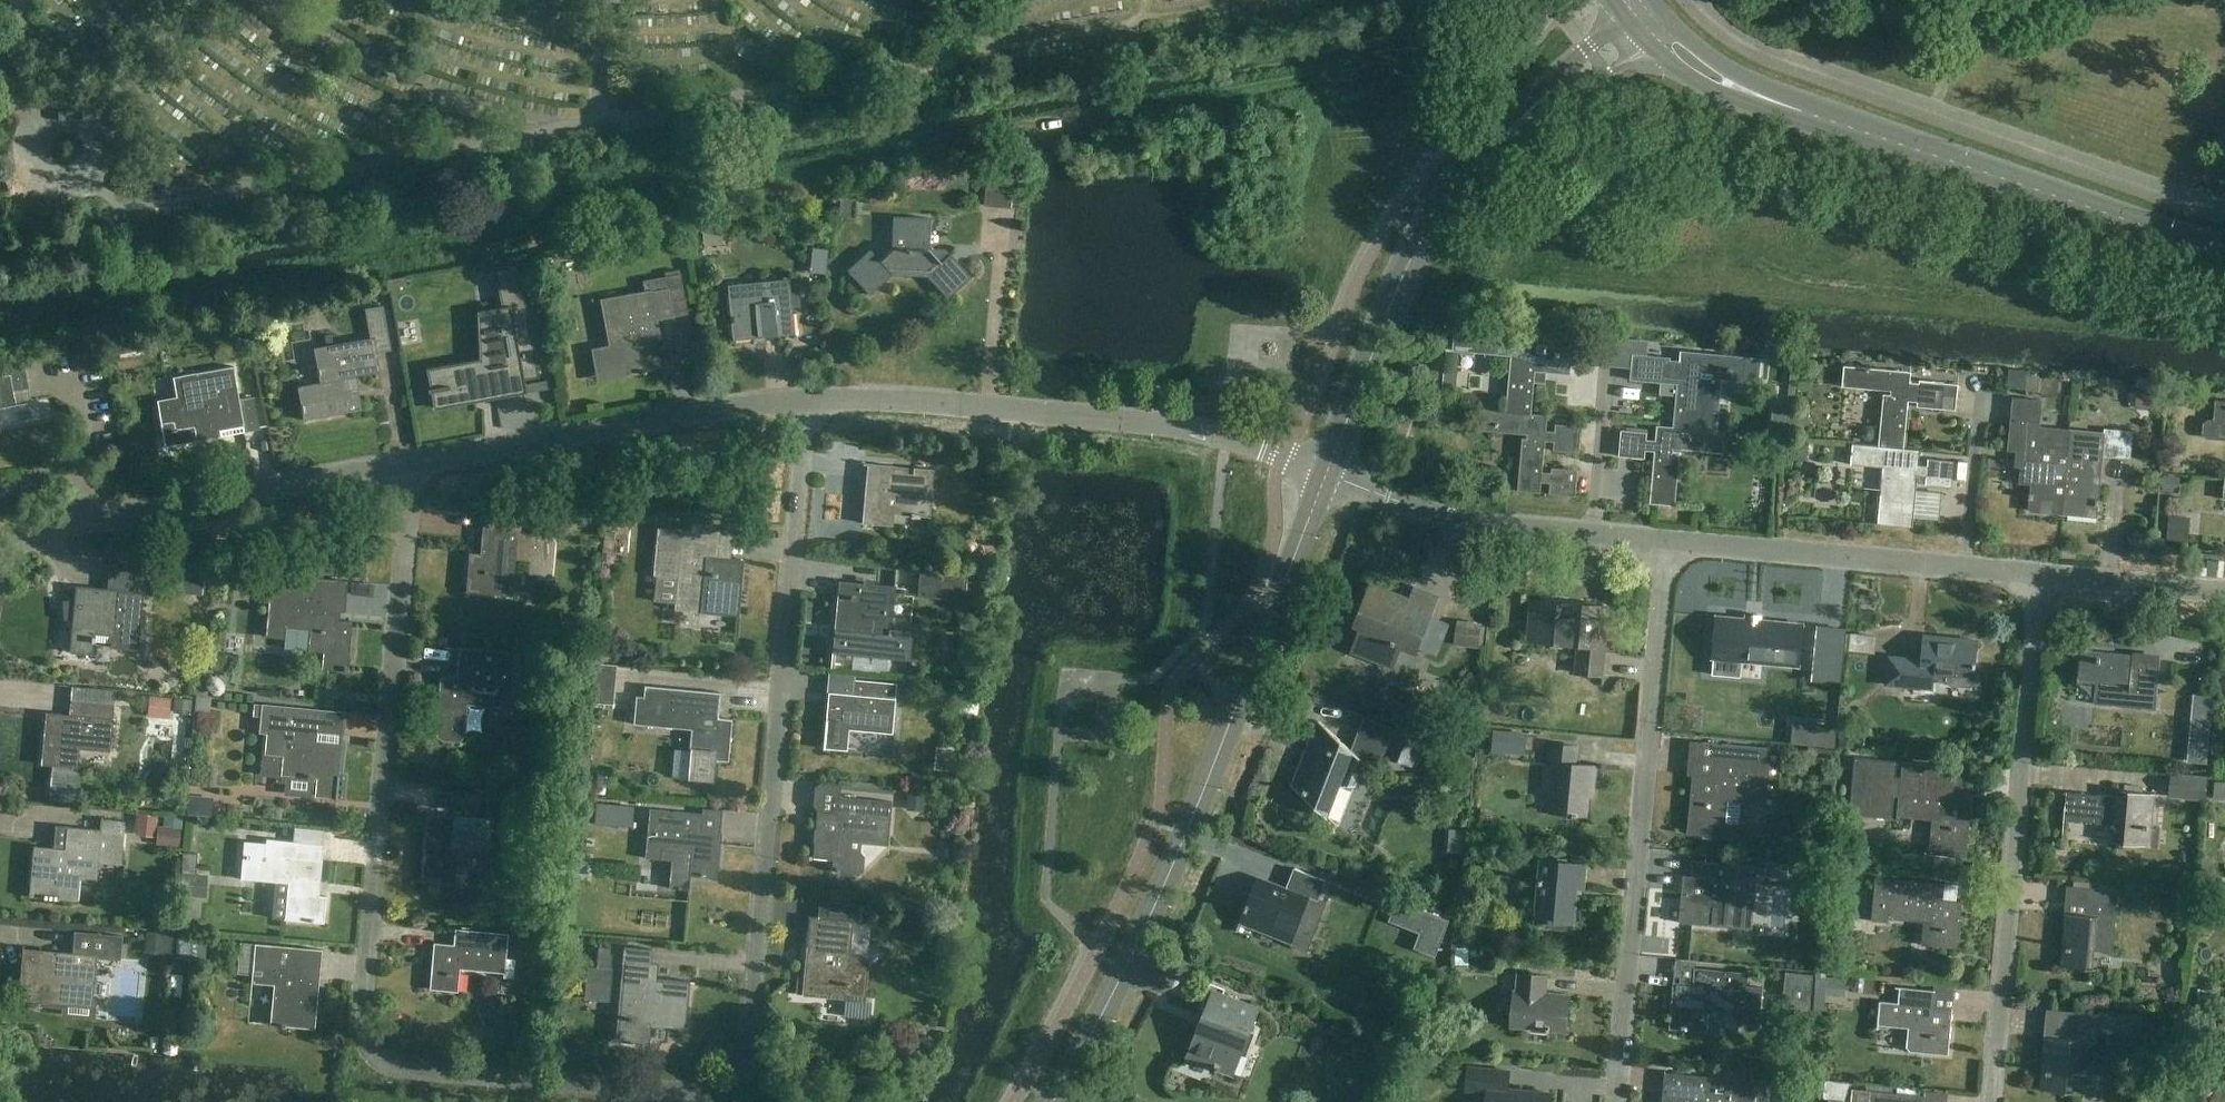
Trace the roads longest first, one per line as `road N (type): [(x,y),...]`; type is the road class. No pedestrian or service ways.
road 1 (residential): [(806,397),(799,565),(752,1047),(740,1077),(725,1082),(430,1066),(397,1057),(372,1023),(412,464)]
road 2 (tertiary): [(1049,1101),(1115,988),(1239,706),(1329,471)]
road 3 (tertiary): [(2224,251),(1709,77),(1645,12)]
road 4 (tertiary): [(1329,471),(1398,287),(1475,164),(1645,12)]
road 5 (residential): [(1619,1101),(1668,542)]
road 6 (residential): [(1329,471),(1185,425),(987,404),(806,397)]
road 7 (residential): [(2041,575),(1993,1101)]
road 8 (residential): [(412,464),(53,526),(15,546),(0,564)]
road 9 (residential): [(806,397),(412,464)]
road 10 (residential): [(2041,575),(1668,542)]
road 11 (residential): [(1668,542),(1466,519),(1329,471)]
road 12 (residential): [(2224,590),(2041,575)]

